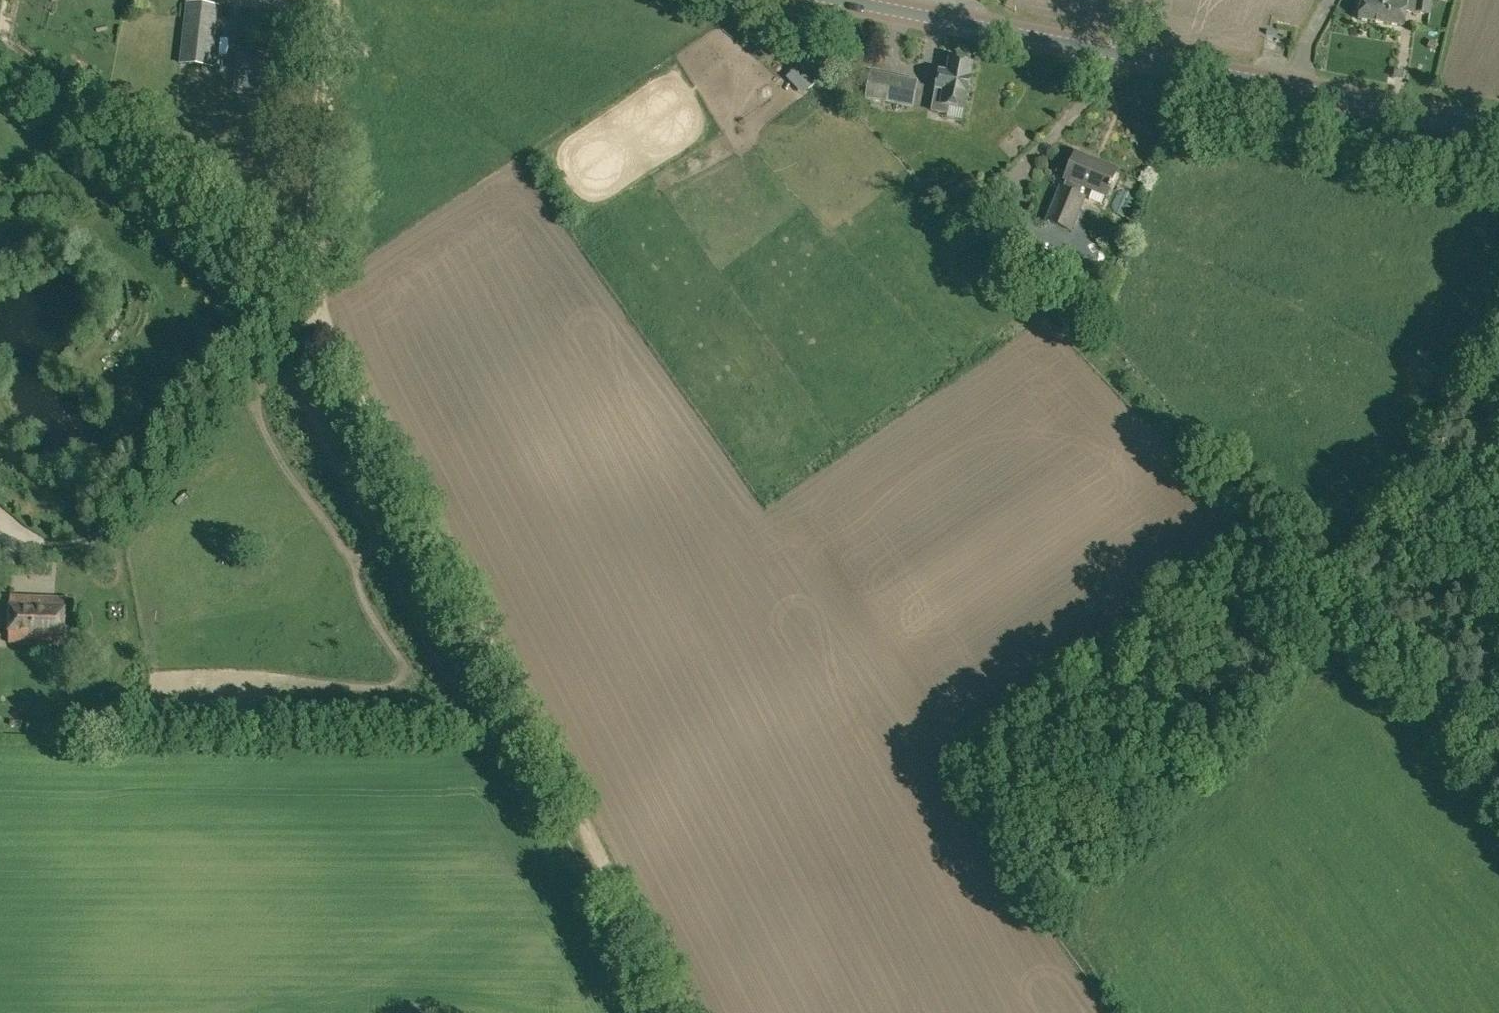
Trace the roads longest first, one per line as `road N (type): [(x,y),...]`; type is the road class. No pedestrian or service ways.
road 1 (track): [(671,1012),(363,417),(326,326),(318,263),(331,0)]
road 2 (primary): [(1498,129),(842,0)]
road 3 (track): [(1498,312),(1330,607),(1227,572)]
road 4 (track): [(324,317),(0,54)]

